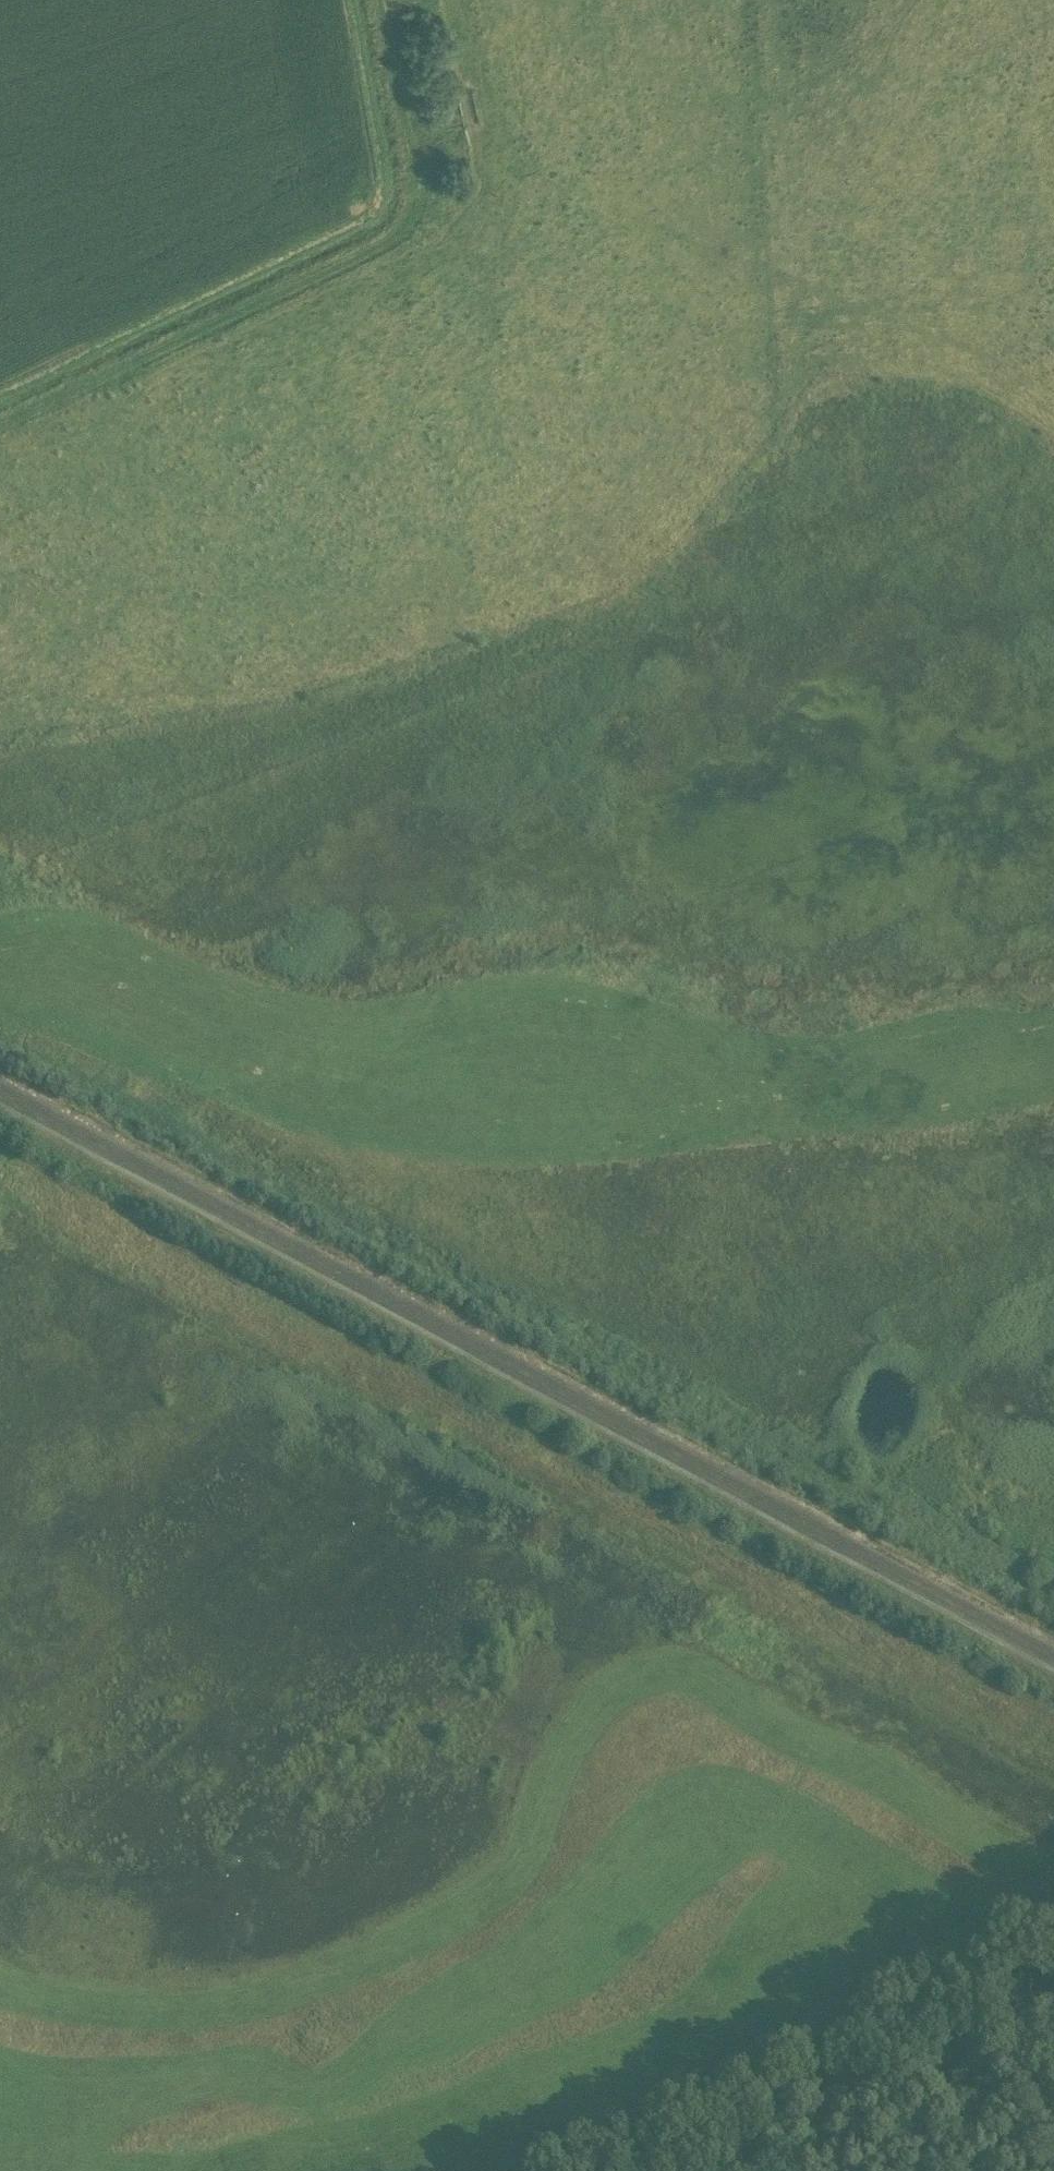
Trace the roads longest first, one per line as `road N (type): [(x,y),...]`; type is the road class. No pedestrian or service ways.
road 1 (track): [(0,427),(381,241),(406,218),(412,187),(404,125)]
road 2 (track): [(404,125),(381,0)]

